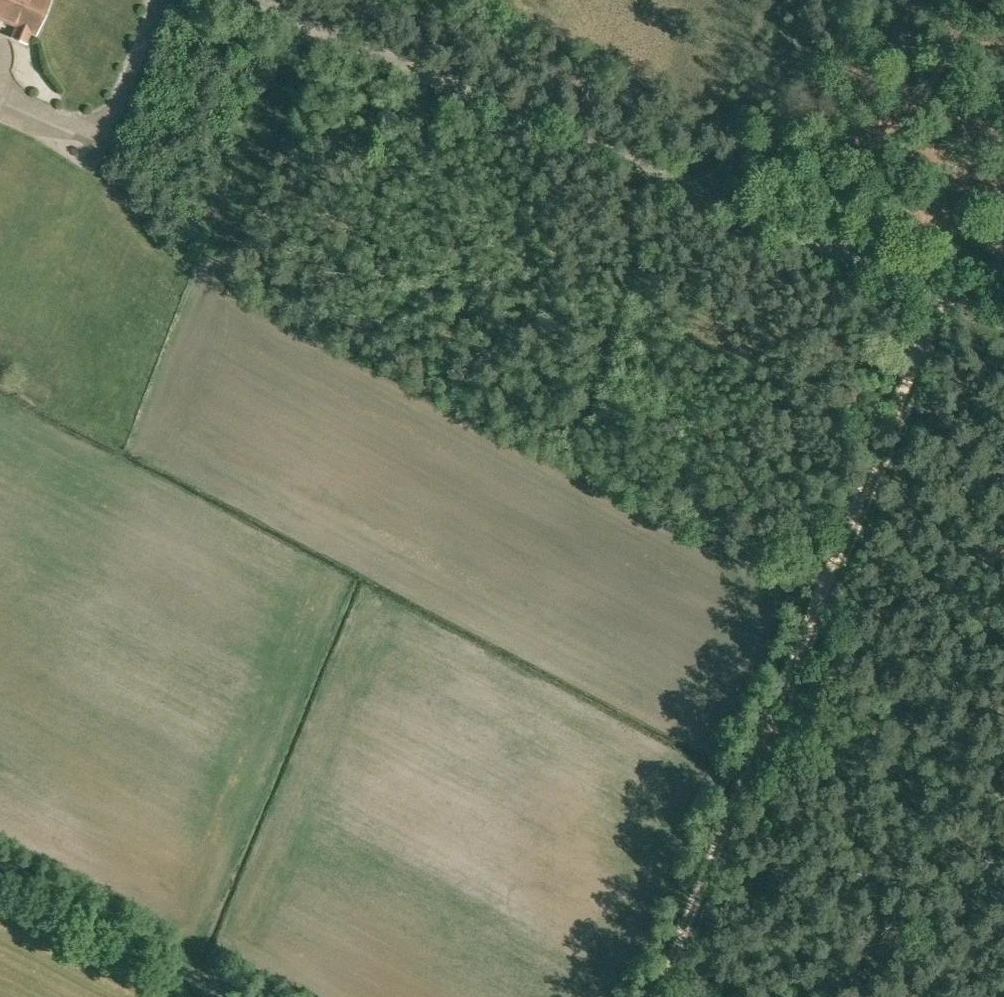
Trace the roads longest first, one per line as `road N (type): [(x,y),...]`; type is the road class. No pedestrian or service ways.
road 1 (unclassified): [(1003,322),(246,0)]
road 2 (track): [(650,996),(933,292)]
road 3 (track): [(239,996),(0,871)]

